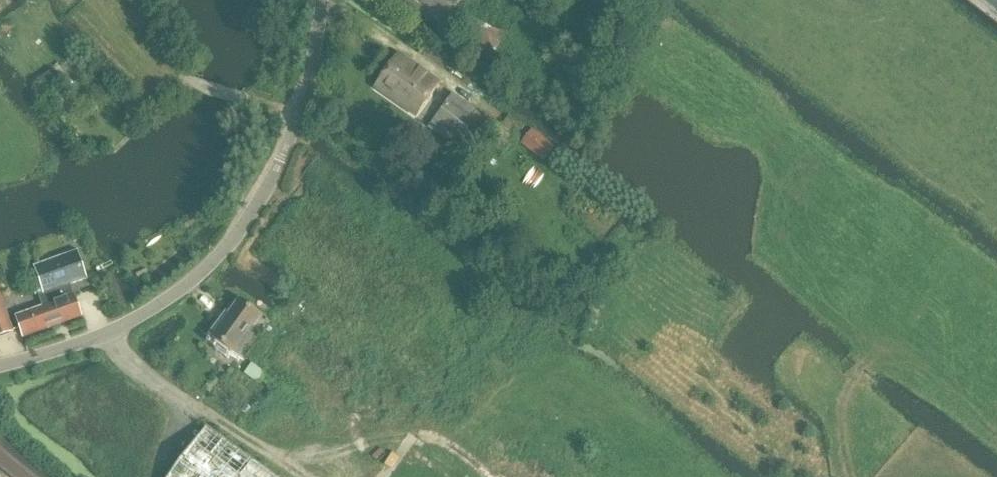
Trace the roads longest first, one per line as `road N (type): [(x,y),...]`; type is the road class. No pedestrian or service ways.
road 1 (tertiary): [(0,371),(105,344),(217,262),(255,206),(297,117),(321,0)]
road 2 (track): [(297,117),(140,67),(90,0)]

